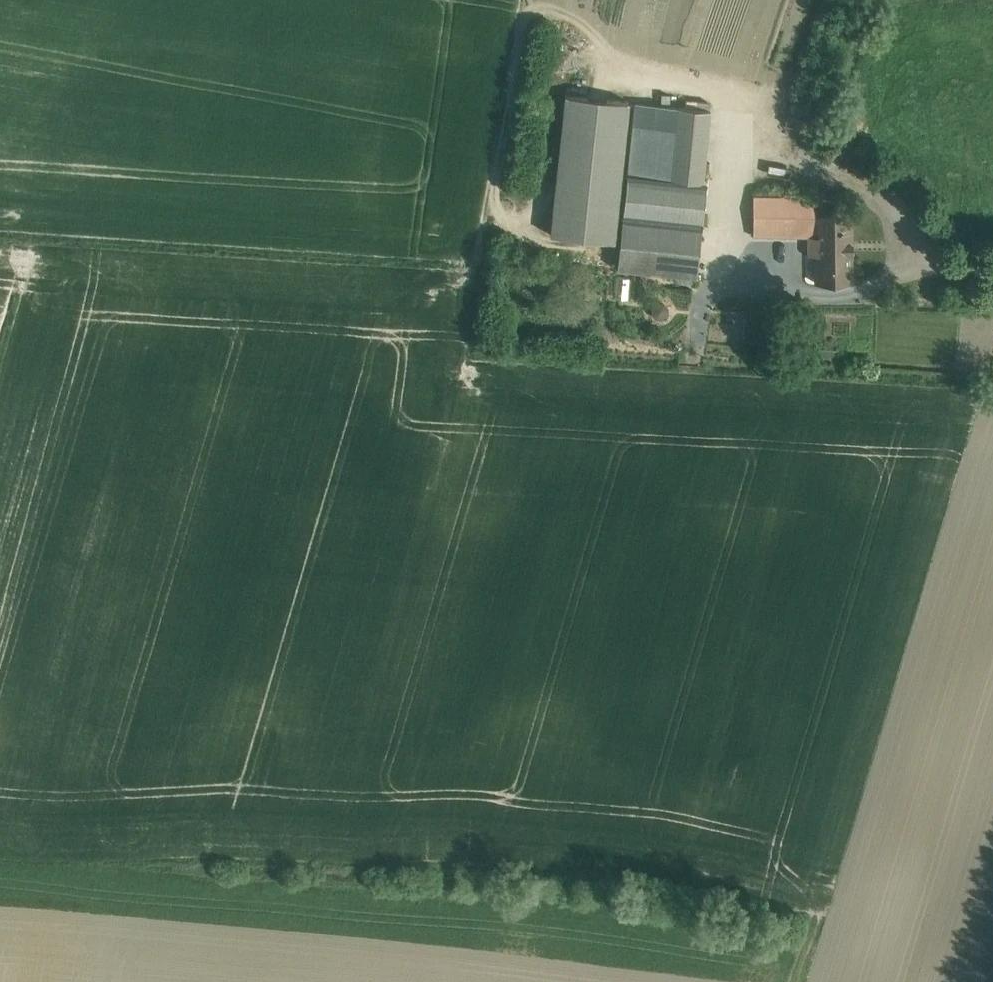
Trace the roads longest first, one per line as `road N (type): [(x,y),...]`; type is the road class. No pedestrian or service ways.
road 1 (track): [(585,244),(515,230),(498,203),(529,0)]

